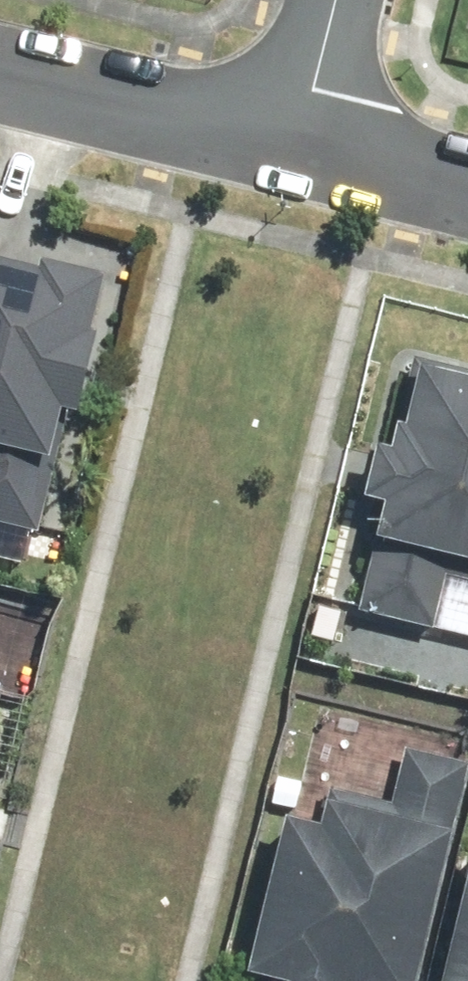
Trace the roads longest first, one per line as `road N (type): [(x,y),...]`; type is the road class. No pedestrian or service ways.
road 1 (residential): [(0,63),(302,138)]
road 2 (residential): [(302,138),(467,184)]
road 3 (residential): [(335,0),(302,138)]

